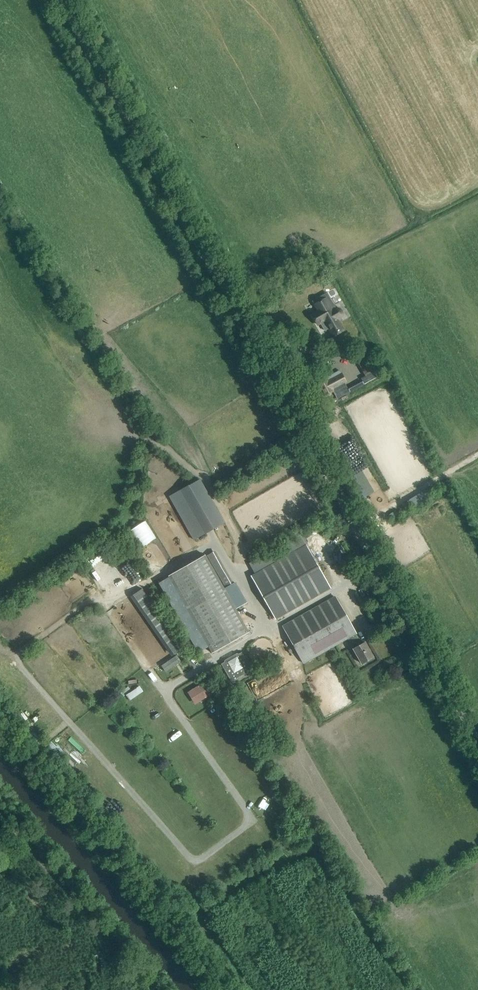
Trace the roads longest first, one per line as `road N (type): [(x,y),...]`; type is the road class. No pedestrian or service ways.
road 1 (unclassified): [(477,748),(58,0)]
road 2 (track): [(477,456),(357,528)]

